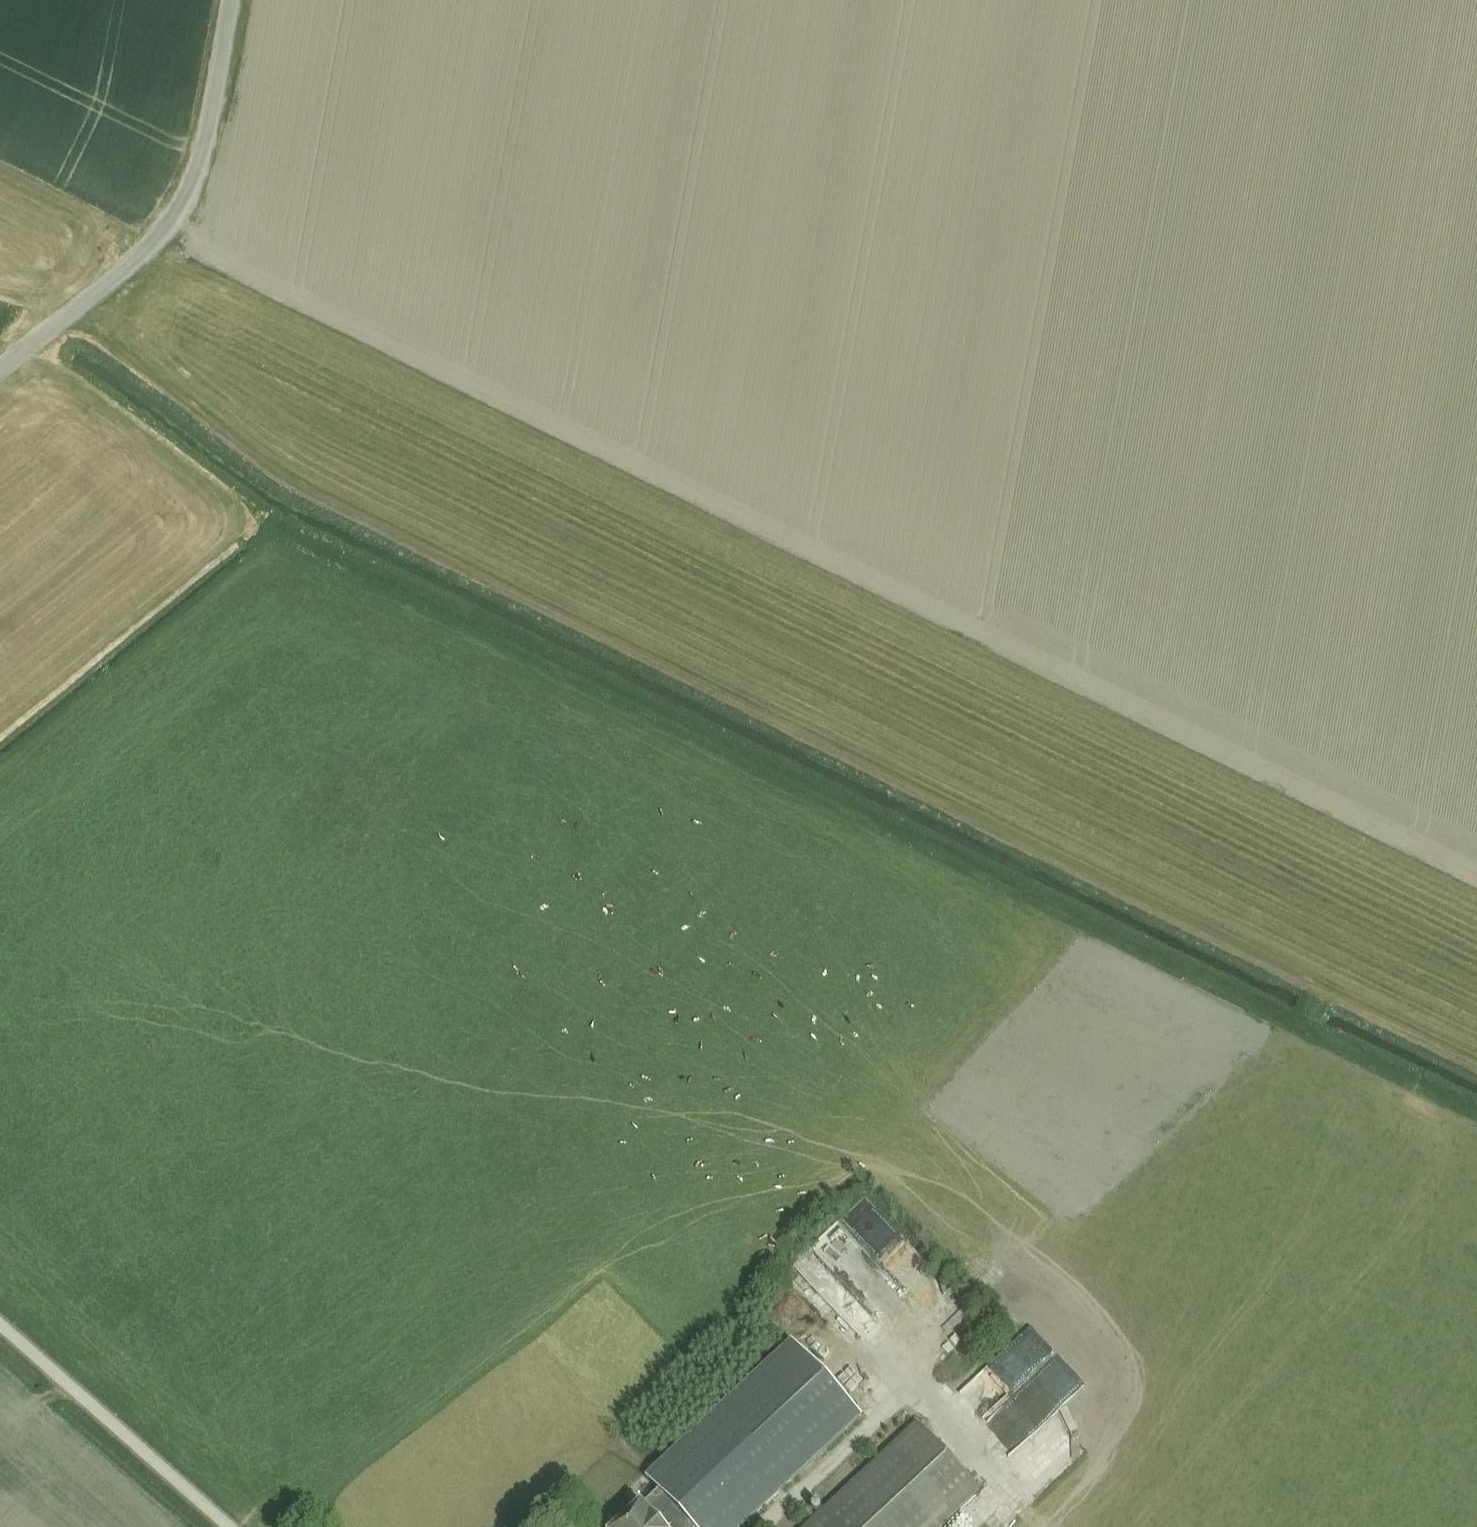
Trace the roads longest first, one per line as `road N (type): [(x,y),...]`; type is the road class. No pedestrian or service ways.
road 1 (unclassified): [(0,368),(124,274),(179,216),(201,166),(231,0)]
road 2 (unclassified): [(230,1526),(0,1323)]

